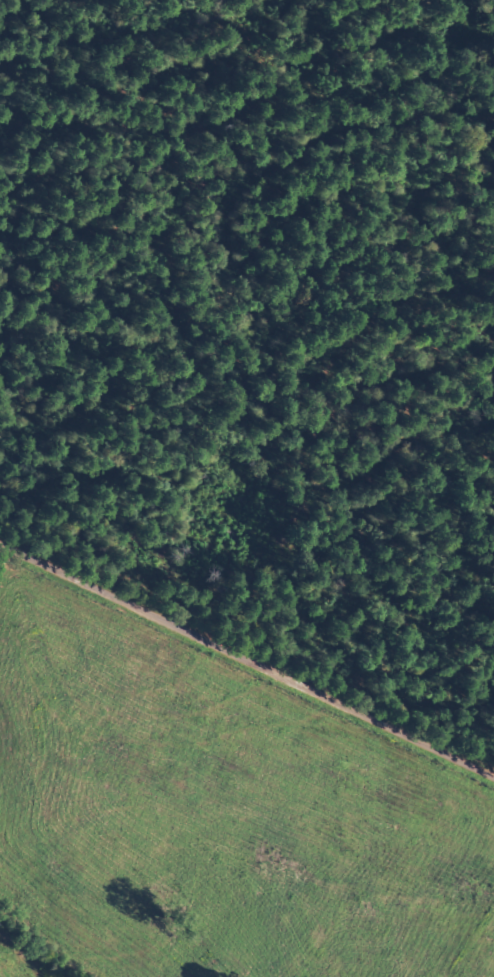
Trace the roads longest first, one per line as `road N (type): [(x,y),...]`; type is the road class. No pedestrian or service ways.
road 1 (residential): [(493,821),(0,591)]

